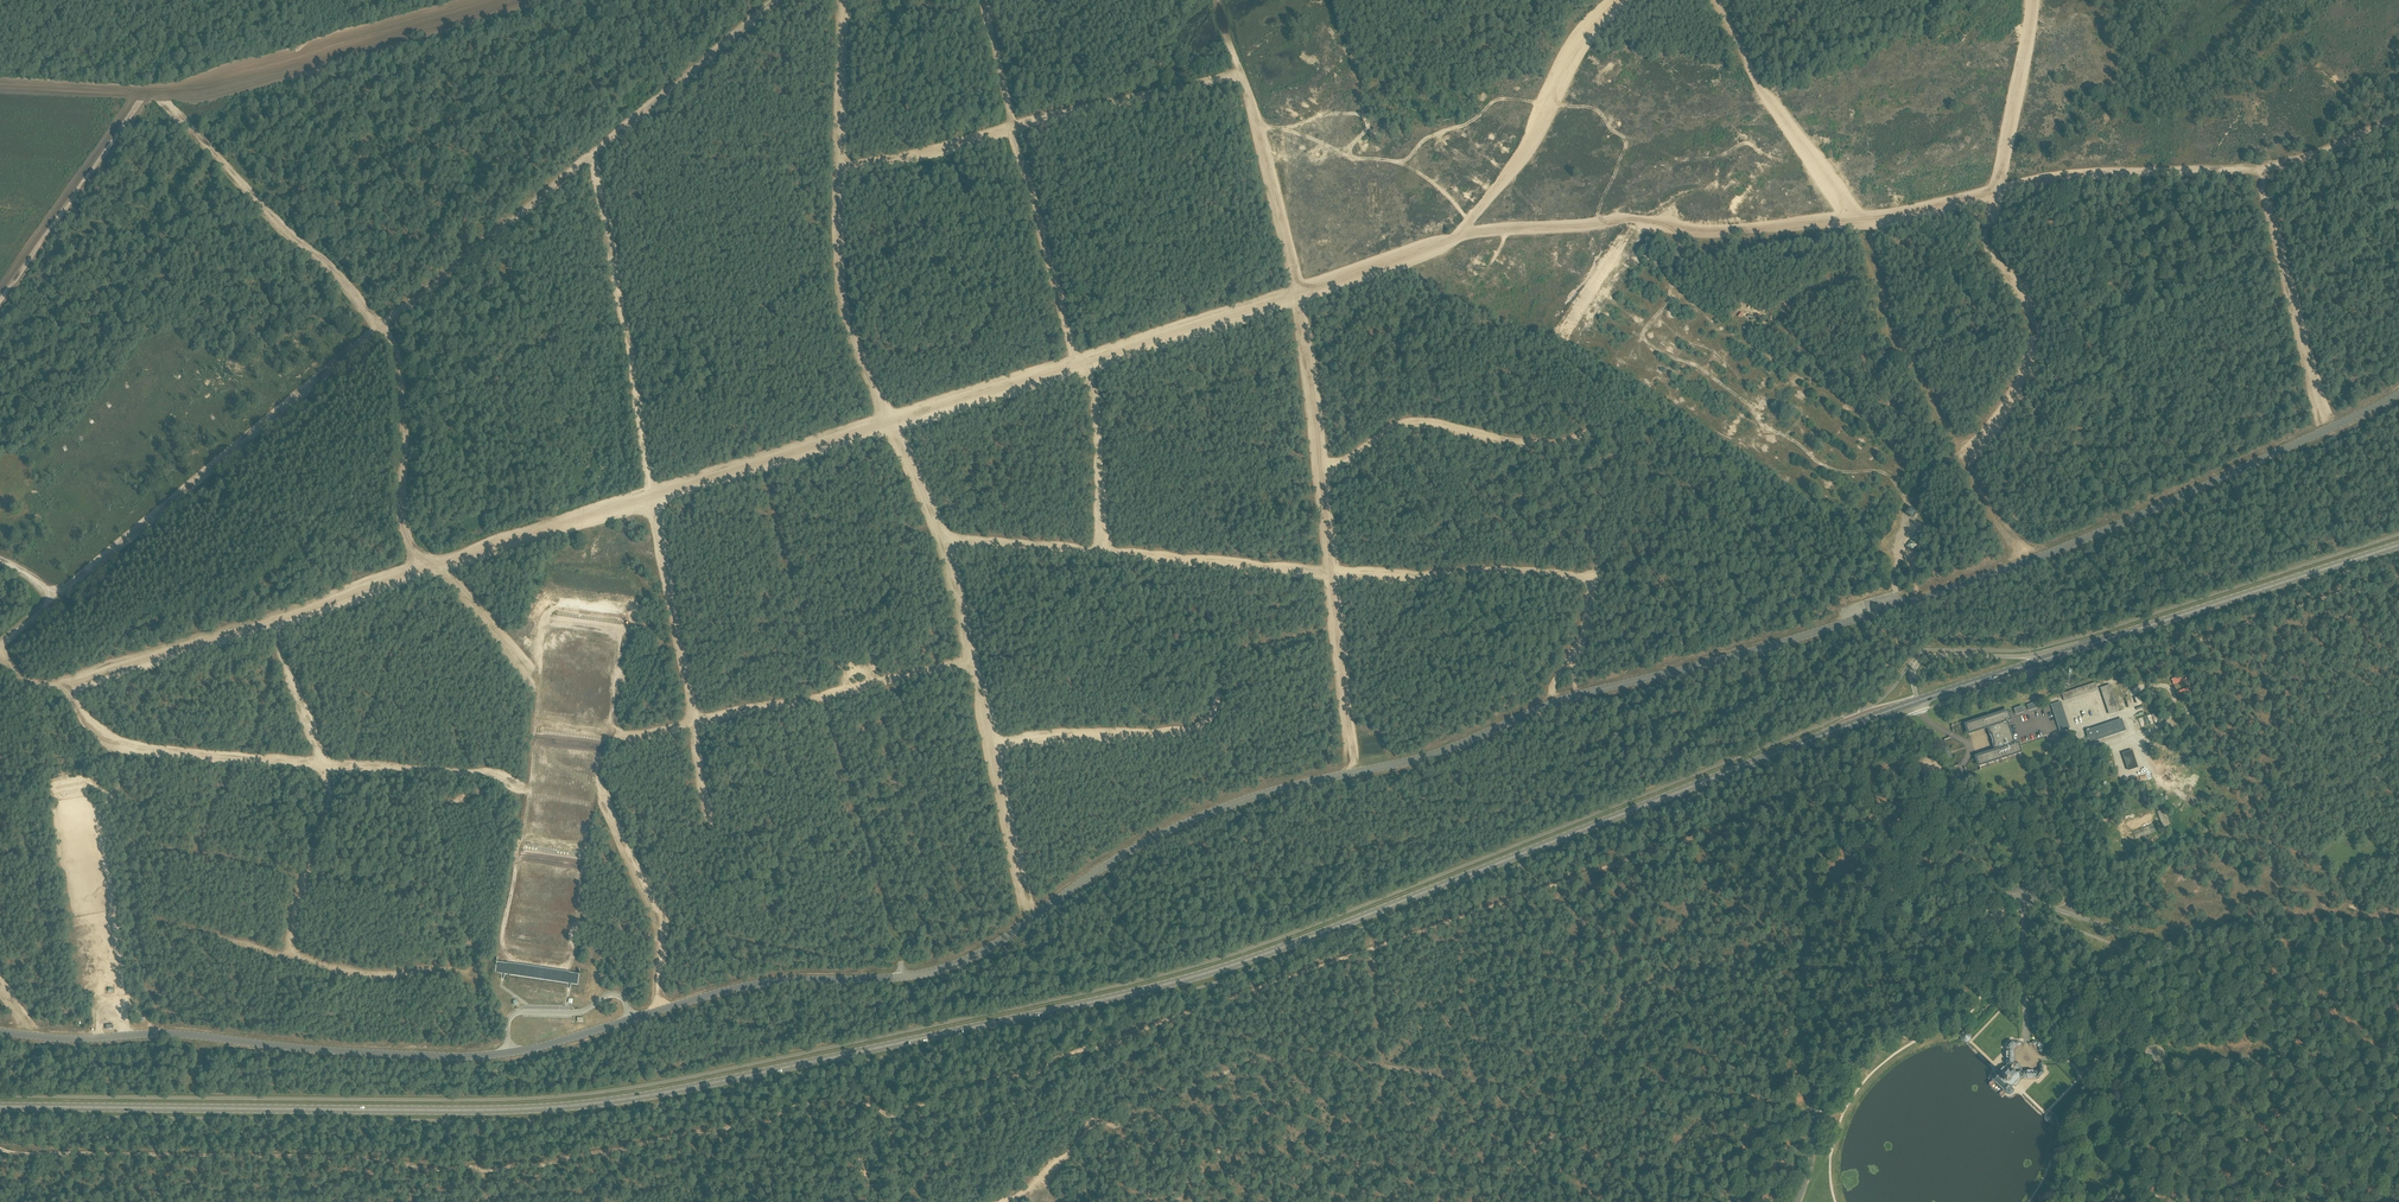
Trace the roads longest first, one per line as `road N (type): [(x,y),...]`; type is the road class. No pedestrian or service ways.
road 1 (primary): [(0,1106),(529,1109),(633,1098),(818,1061),(1226,967),(1917,701)]
road 2 (track): [(0,653),(30,682),(77,682),(1434,248),(1463,232),(1537,135),(1582,38),(1622,0)]
road 3 (track): [(1525,895),(896,1118),(841,1098),(547,1166),(480,1169),(359,1156),(0,1149)]
road 4 (track): [(1002,1201),(1100,1125),(1167,1113),(1218,1076),(1293,1050),(1555,1101),(1638,992),(1721,953),(1735,962),(1750,1060),(1793,1118)]
road 5 (track): [(0,644),(777,0)]
road 6 (track): [(839,0),(842,294),(854,341),(942,541),(1029,922)]
road 7 (track): [(1463,232),(1633,220),(1714,232),(1905,216),(2065,176),(2295,162),(2398,119)]
road 8 (track): [(1218,0),(1300,294),(1356,773)]
road 9 (track): [(942,541),(1412,577),(1497,569),(1581,578),(1592,601),(1550,704)]
road 10 (track): [(711,822),(592,153)]
road 11 (track): [(162,93),(390,338),(400,389),(399,507),(412,547),(407,575)]
road 12 (track): [(276,620),(328,792),(291,956),(380,975),(440,968),(468,975)]
road 13 (track): [(0,86),(141,93),(209,86),(494,0)]
road 14 (track): [(1963,459),(2007,408),(2032,349),(2023,296),(1988,238),(2032,0)]
road 15 (track): [(67,684),(96,731),(130,748),(482,773),(526,790)]
road 16 (unclassified): [(2067,913),(2194,961),(2256,1024),(2316,1106),(2367,1154),(2398,1201)]
road 17 (track): [(1241,74),(840,171)]
road 18 (track): [(989,747),(1191,731),(1212,712),(1223,663),(1235,650),(1339,628)]
road 19 (track): [(2025,562),(1889,331),(1886,300),(1849,221)]
road 20 (track): [(1077,364),(983,0)]
road 21 (track): [(970,663),(657,734),(611,733)]
road 22 (primary): [(2052,656),(2398,545)]
road 23 (track): [(2398,575),(2163,650),(2134,688)]
road 24 (track): [(1321,475),(1403,422),(1543,446),(1591,429)]
road 25 (track): [(905,975),(817,699)]
road 26 (track): [(2258,170),(2331,428)]
road 27 (track): [(1714,0),(1849,221)]
road 28 (track): [(0,301),(141,93)]
road 29 (track): [(1103,554),(1098,434),(1083,364)]
road 30 (track): [(533,679),(451,579),(412,547)]
road 31 (primary): [(2052,656),(1925,657),(1912,673),(1917,701)]
road 32 (unclassified): [(2036,752),(2048,768),(2067,913)]
road 33 (unclassified): [(1797,1201),(1811,1153),(1803,1050)]
road 34 (unclassified): [(1809,906),(1799,979),(1803,1050)]
road 35 (primary): [(1917,701),(2052,656)]
road 36 (unclassified): [(1944,792),(2009,852),(2023,877),(2023,895)]
road 37 (track): [(2157,1075),(2155,1201)]
road 38 (unclassified): [(1944,792),(1970,752),(1968,742),(1931,724),(1917,701)]
road 39 (track): [(1382,1066),(1370,941)]
road 40 (unclassified): [(1803,1050),(1857,941)]

